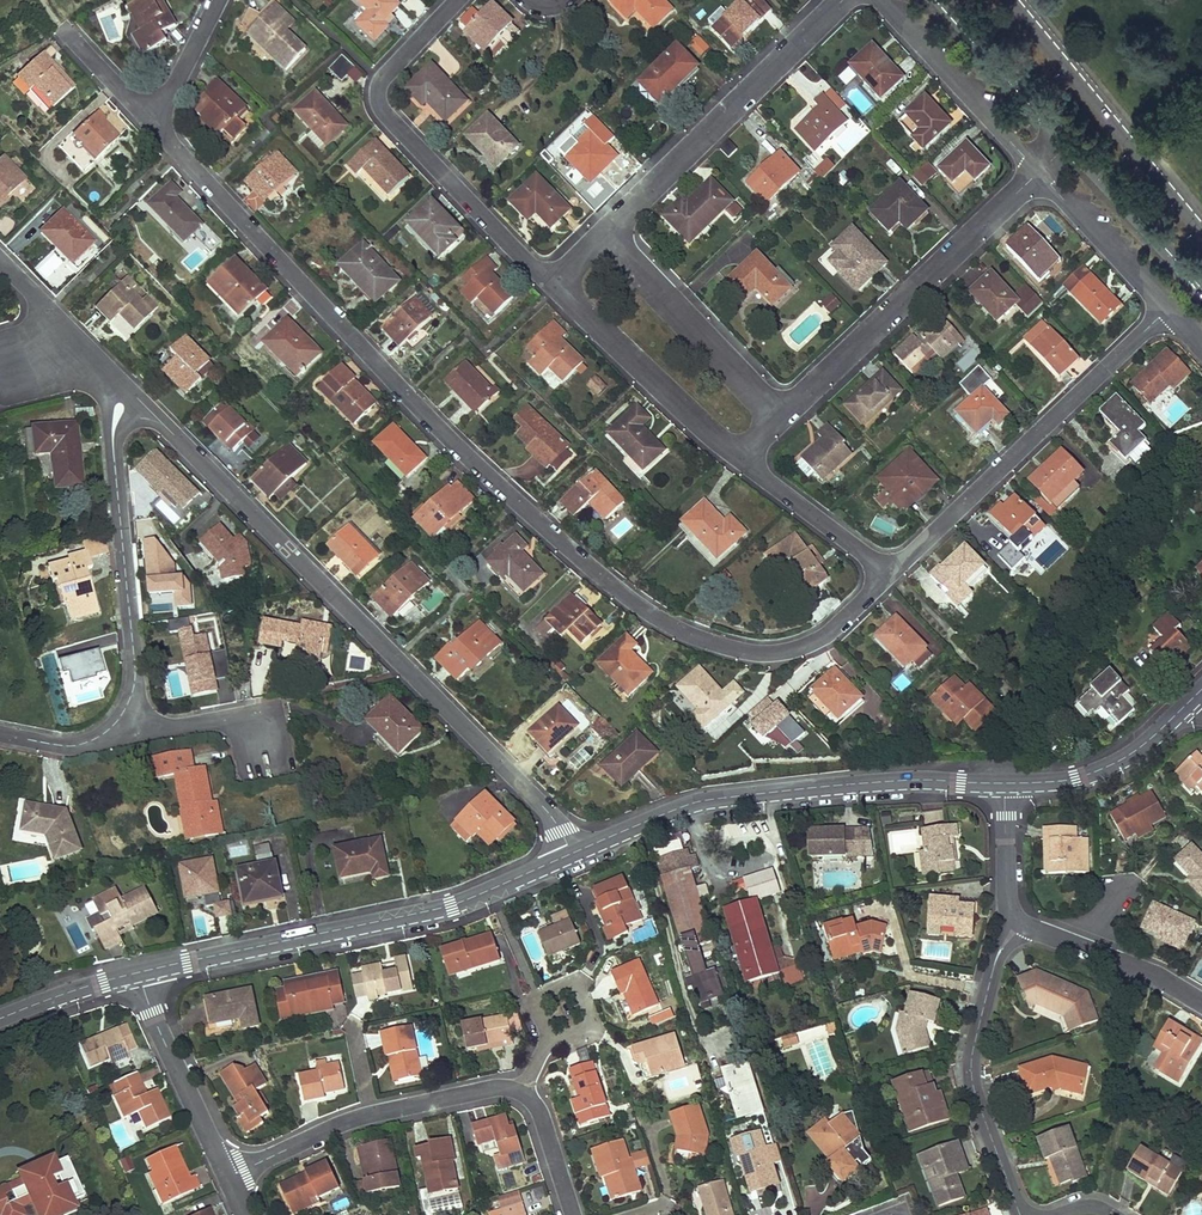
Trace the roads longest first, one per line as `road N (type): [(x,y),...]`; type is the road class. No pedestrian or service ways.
road 1 (residential): [(889,572),(835,626),(797,648),(741,650),(670,625),(464,453),(155,126)]
road 2 (residential): [(131,393),(547,811),(571,854)]
road 3 (residential): [(139,973),(451,906),(571,854)]
road 4 (residential): [(571,854),(708,799),(909,779),(1005,783)]
road 5 (residential): [(556,290),(384,113),(382,83),(459,0)]
road 6 (residential): [(1169,307),(889,572)]
road 7 (residential): [(1039,172),(780,418)]
road 8 (residential): [(135,734),(113,439),(131,393)]
road 9 (residential): [(843,0),(603,236)]
road 10 (residential): [(1019,922),(994,969),(971,1062),(1020,1214)]
road 11 (tertiary): [(1201,235),(1011,0)]
road 12 (residential): [(780,418),(603,236)]
road 13 (residential): [(738,457),(556,290)]
road 14 (residential): [(1039,172),(881,0)]
road 15 (residential): [(228,1177),(139,973)]
road 16 (residential): [(1005,783),(1076,779),(1116,763),(1197,695)]
road 17 (tertiary): [(1072,142),(1201,288)]
road 18 (tertiary): [(946,0),(1072,142)]
road 19 (residential): [(889,572),(738,457)]
road 20 (residential): [(1169,307),(1039,172)]
road 21 (residential): [(228,1177),(371,1115)]
road 22 (residential): [(371,1115),(489,1089),(519,1093)]
road 23 (residential): [(135,734),(212,721),(253,727),(265,754)]
road 24 (residential): [(548,1042),(592,1025),(576,983),(530,1002)]
road 25 (residential): [(1005,783),(1007,892),(1019,922)]
road 26 (residential): [(217,0),(155,126)]
road 27 (residential): [(155,126),(59,24)]
road 28 (residential): [(0,734),(75,746),(135,734)]
road 29 (residential): [(519,1093),(540,1112),(573,1214)]
road 30 (residential): [(1201,1003),(1091,951)]

